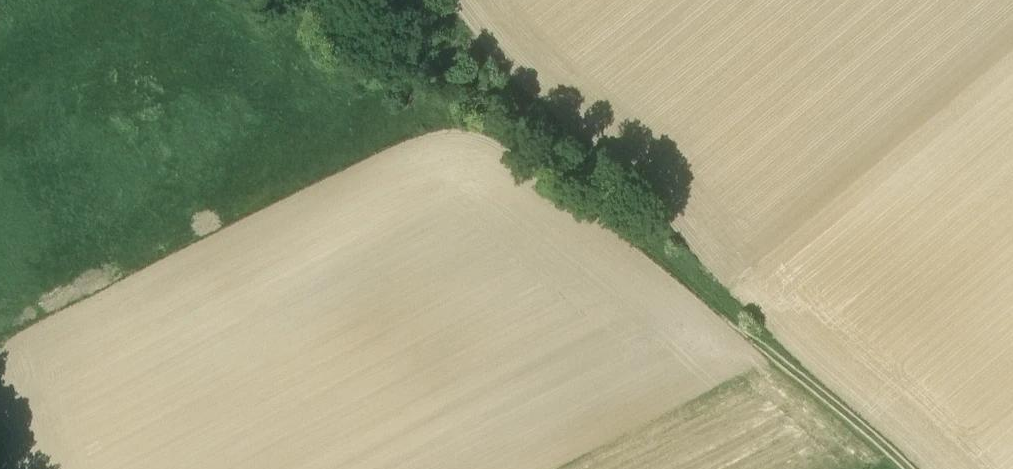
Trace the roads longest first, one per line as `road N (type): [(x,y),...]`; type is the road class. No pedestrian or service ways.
road 1 (track): [(909,468),(583,199)]
road 2 (track): [(314,0),(509,130),(583,199)]
road 3 (track): [(414,0),(589,167),(606,188),(606,218)]

